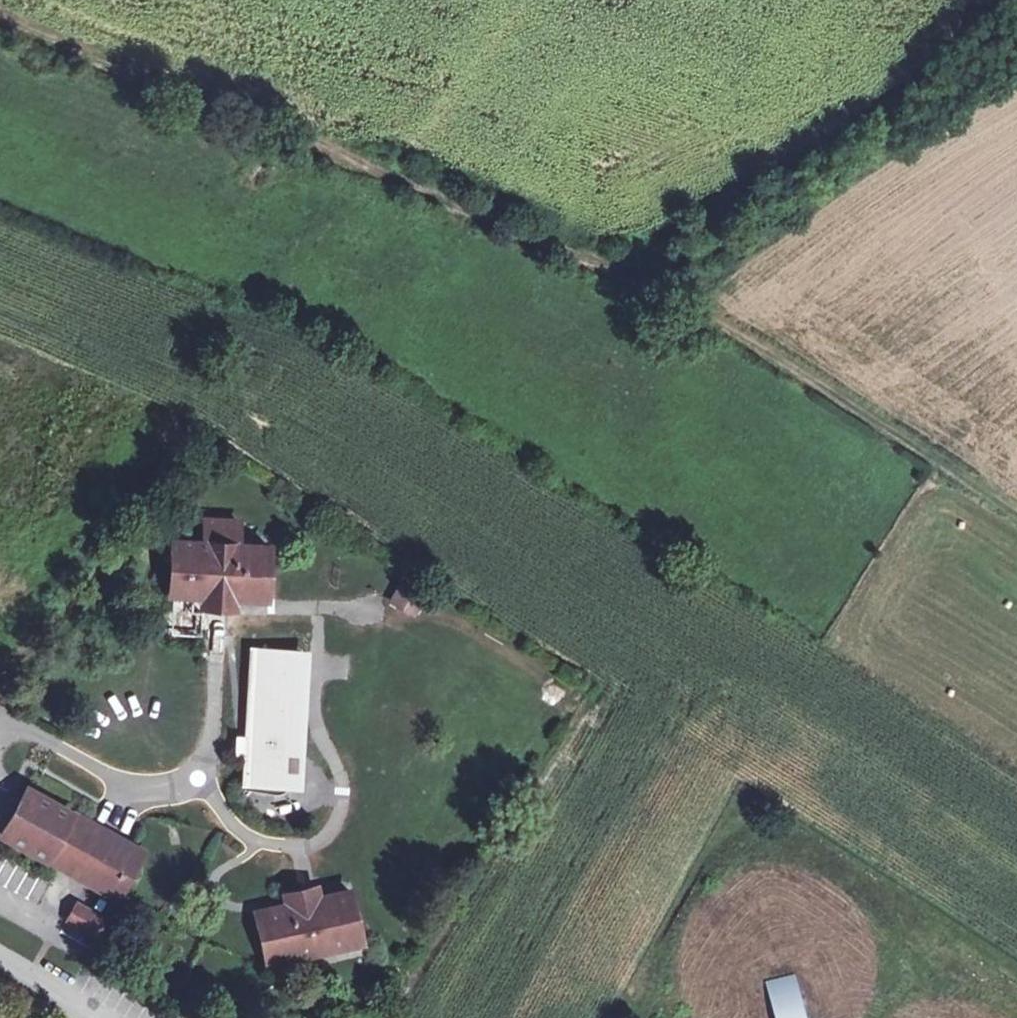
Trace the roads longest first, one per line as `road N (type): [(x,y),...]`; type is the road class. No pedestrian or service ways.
road 1 (track): [(0,14),(277,125),(387,187),(714,322),(1016,521)]
road 2 (unclassified): [(0,955),(113,1017)]

